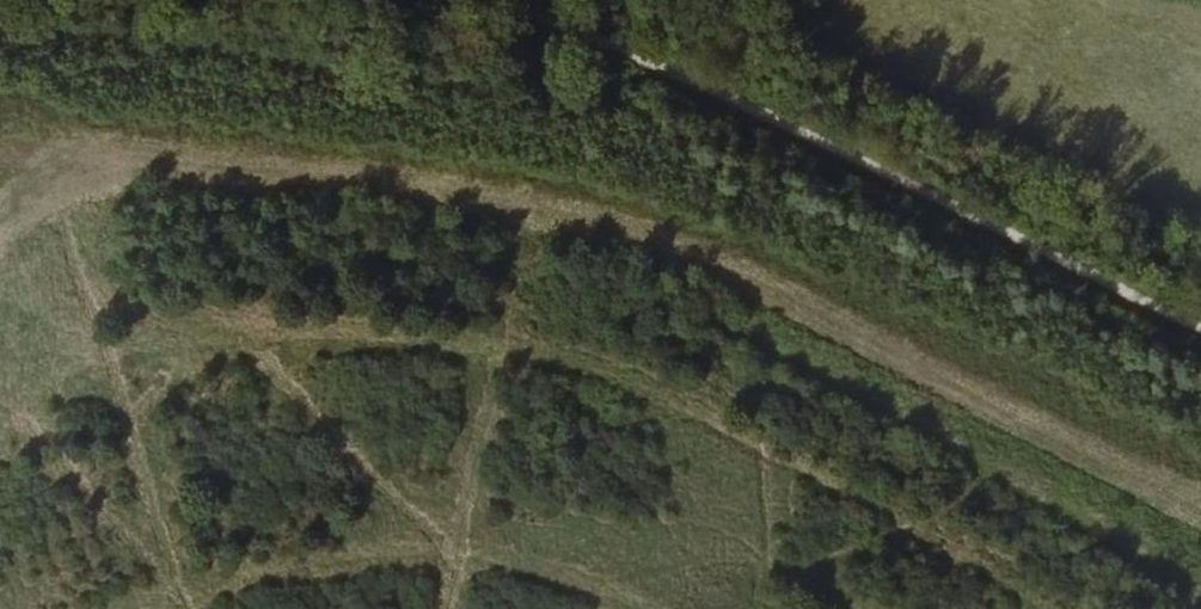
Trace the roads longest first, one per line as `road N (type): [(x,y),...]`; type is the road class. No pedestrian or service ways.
road 1 (track): [(0,205),(9,190),(96,162),(305,174),(666,239),(1200,518)]
road 2 (track): [(1200,380),(689,135),(561,110),(0,47)]

